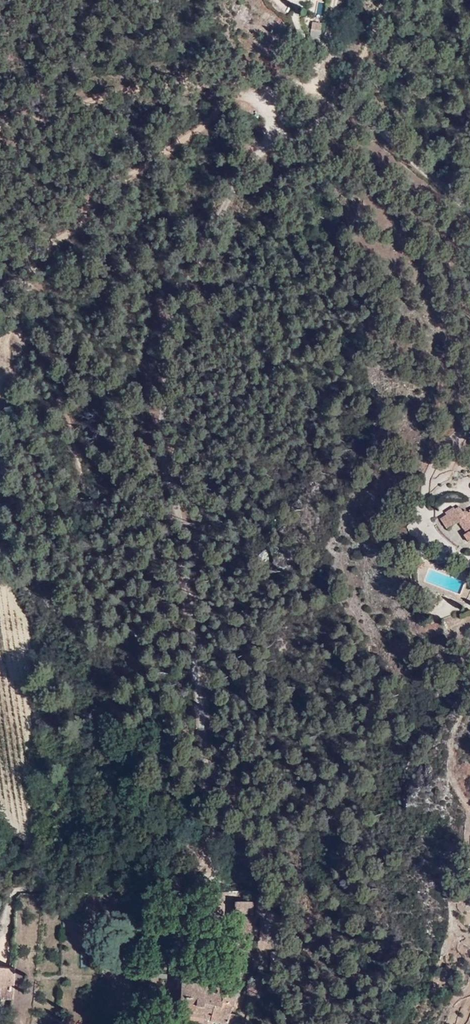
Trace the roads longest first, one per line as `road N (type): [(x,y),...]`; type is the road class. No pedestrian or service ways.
road 1 (unclassified): [(314,101),(278,132),(227,201),(179,316),(166,380),(164,441),(187,531),(213,824),(265,895),(244,1023)]
road 2 (unclassified): [(469,211),(398,142),(314,101)]

